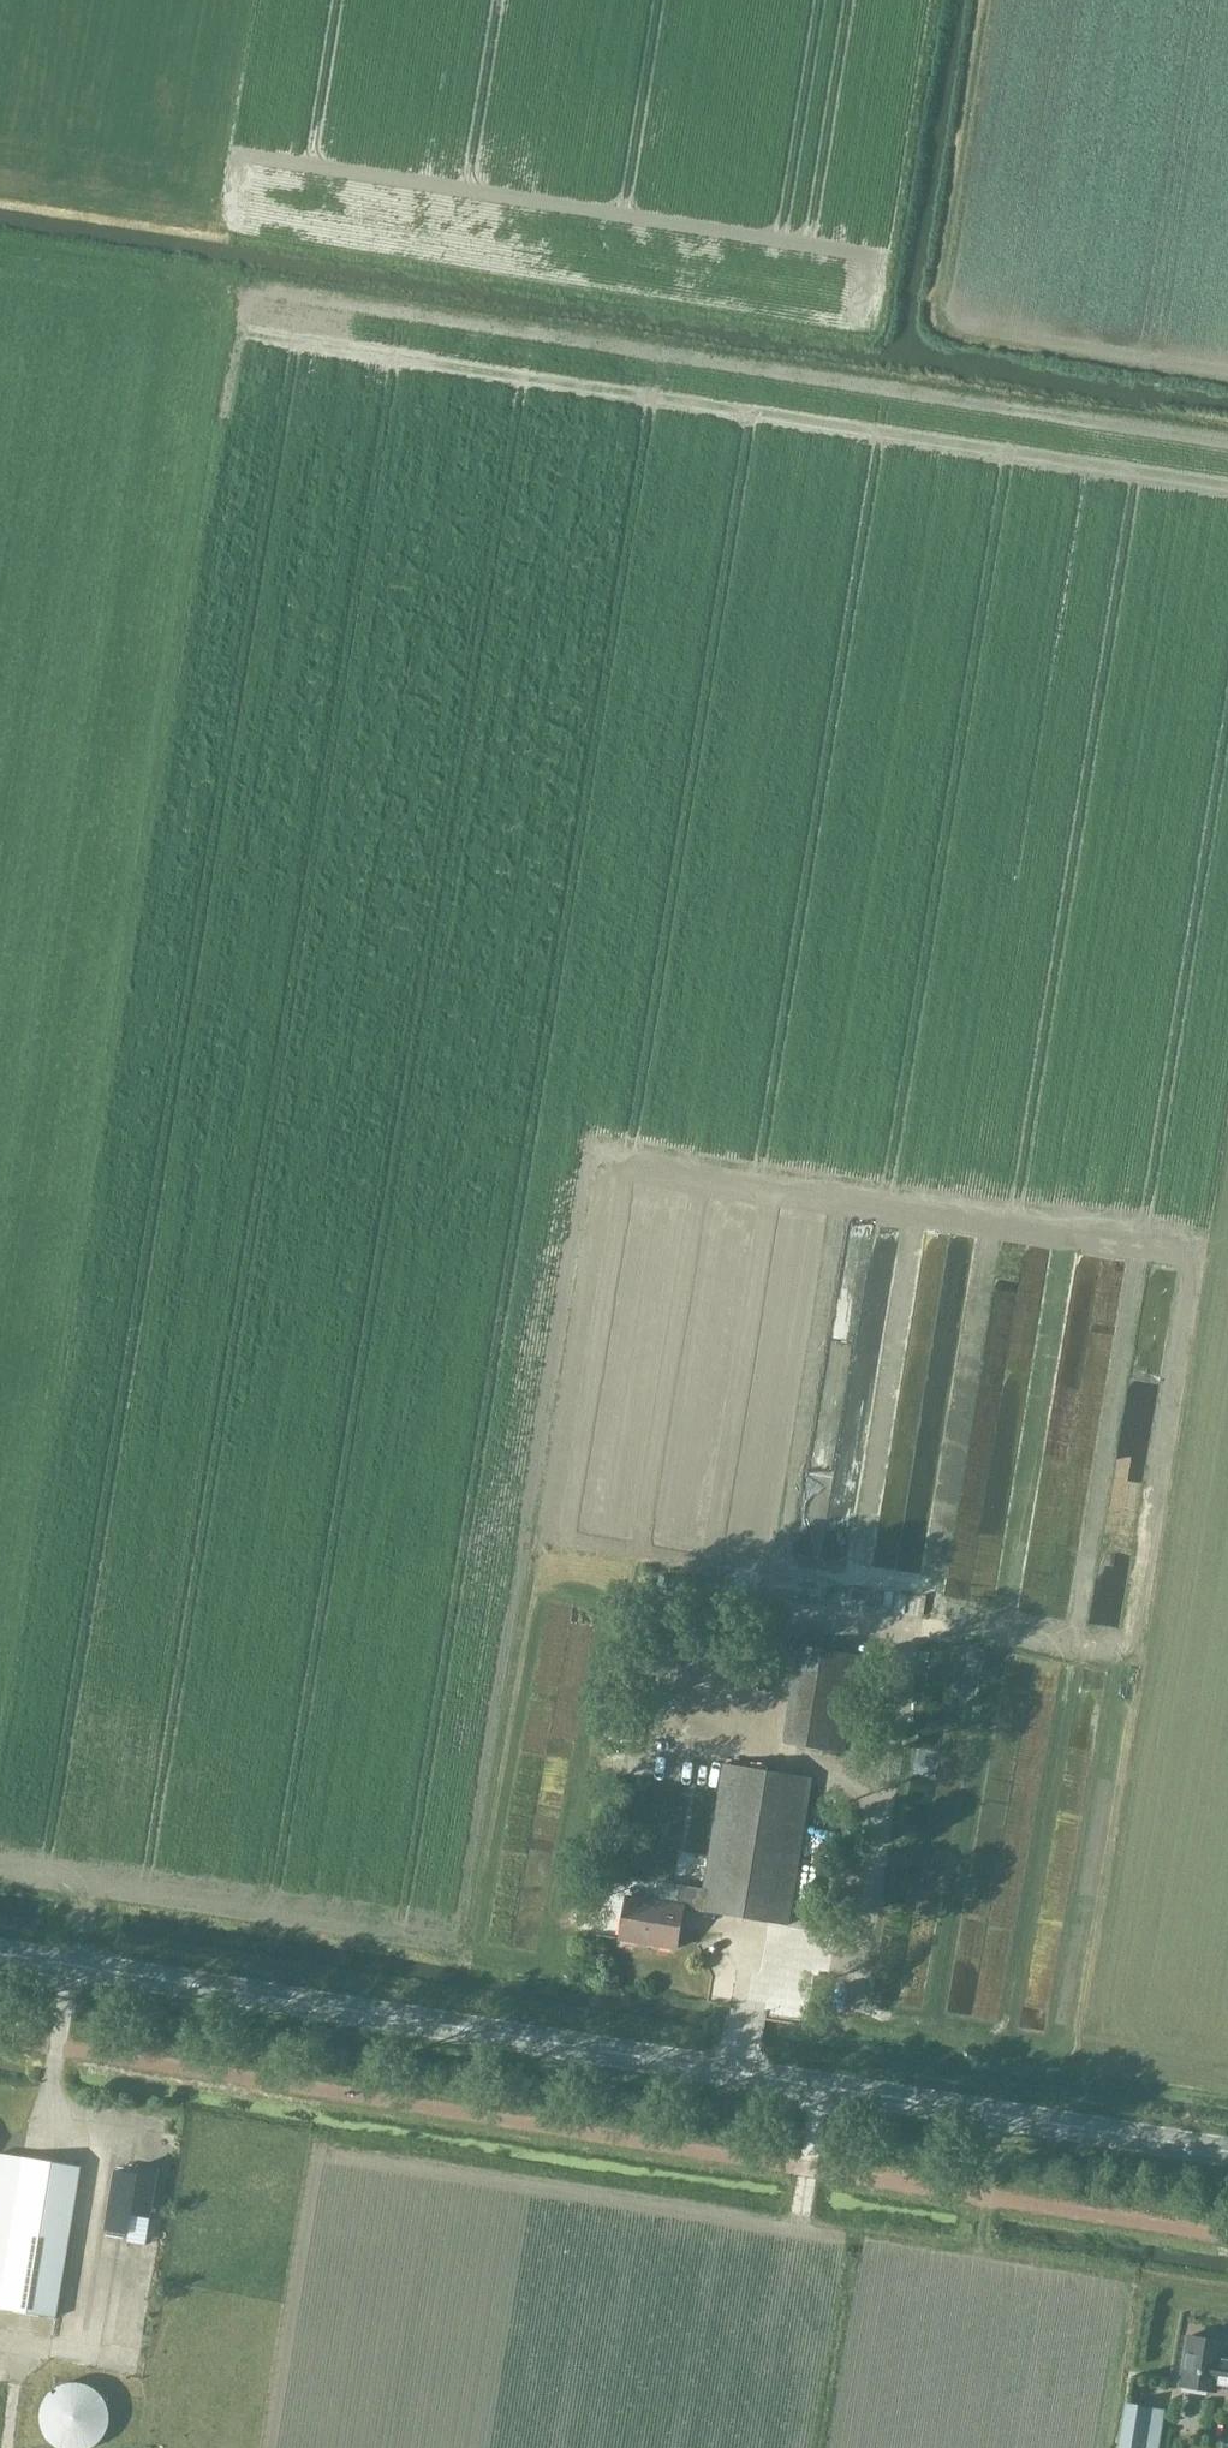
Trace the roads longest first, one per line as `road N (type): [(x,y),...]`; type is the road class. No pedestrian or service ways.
road 1 (tertiary): [(1227,2154),(0,1955)]

